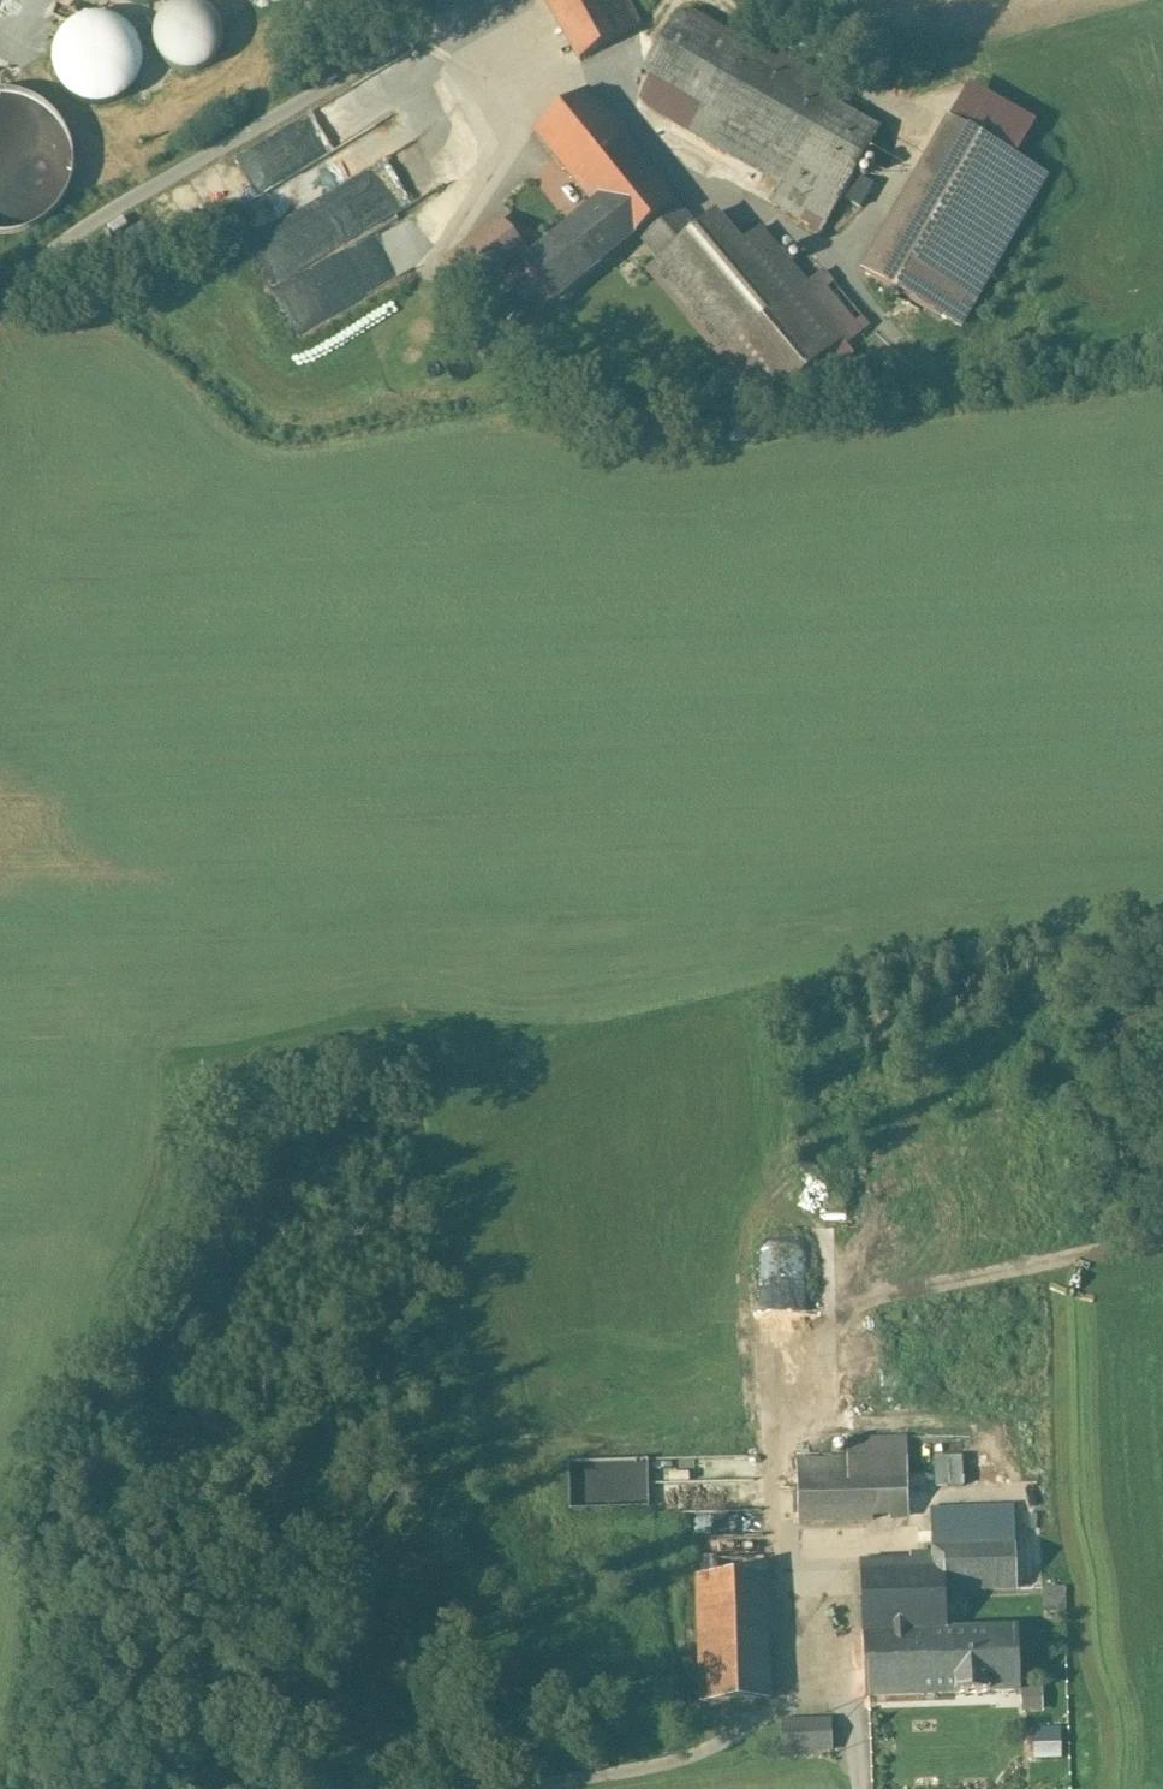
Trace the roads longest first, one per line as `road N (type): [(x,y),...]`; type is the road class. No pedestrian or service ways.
road 1 (track): [(805,1682),(791,1428),(859,1283),(1162,1237)]

